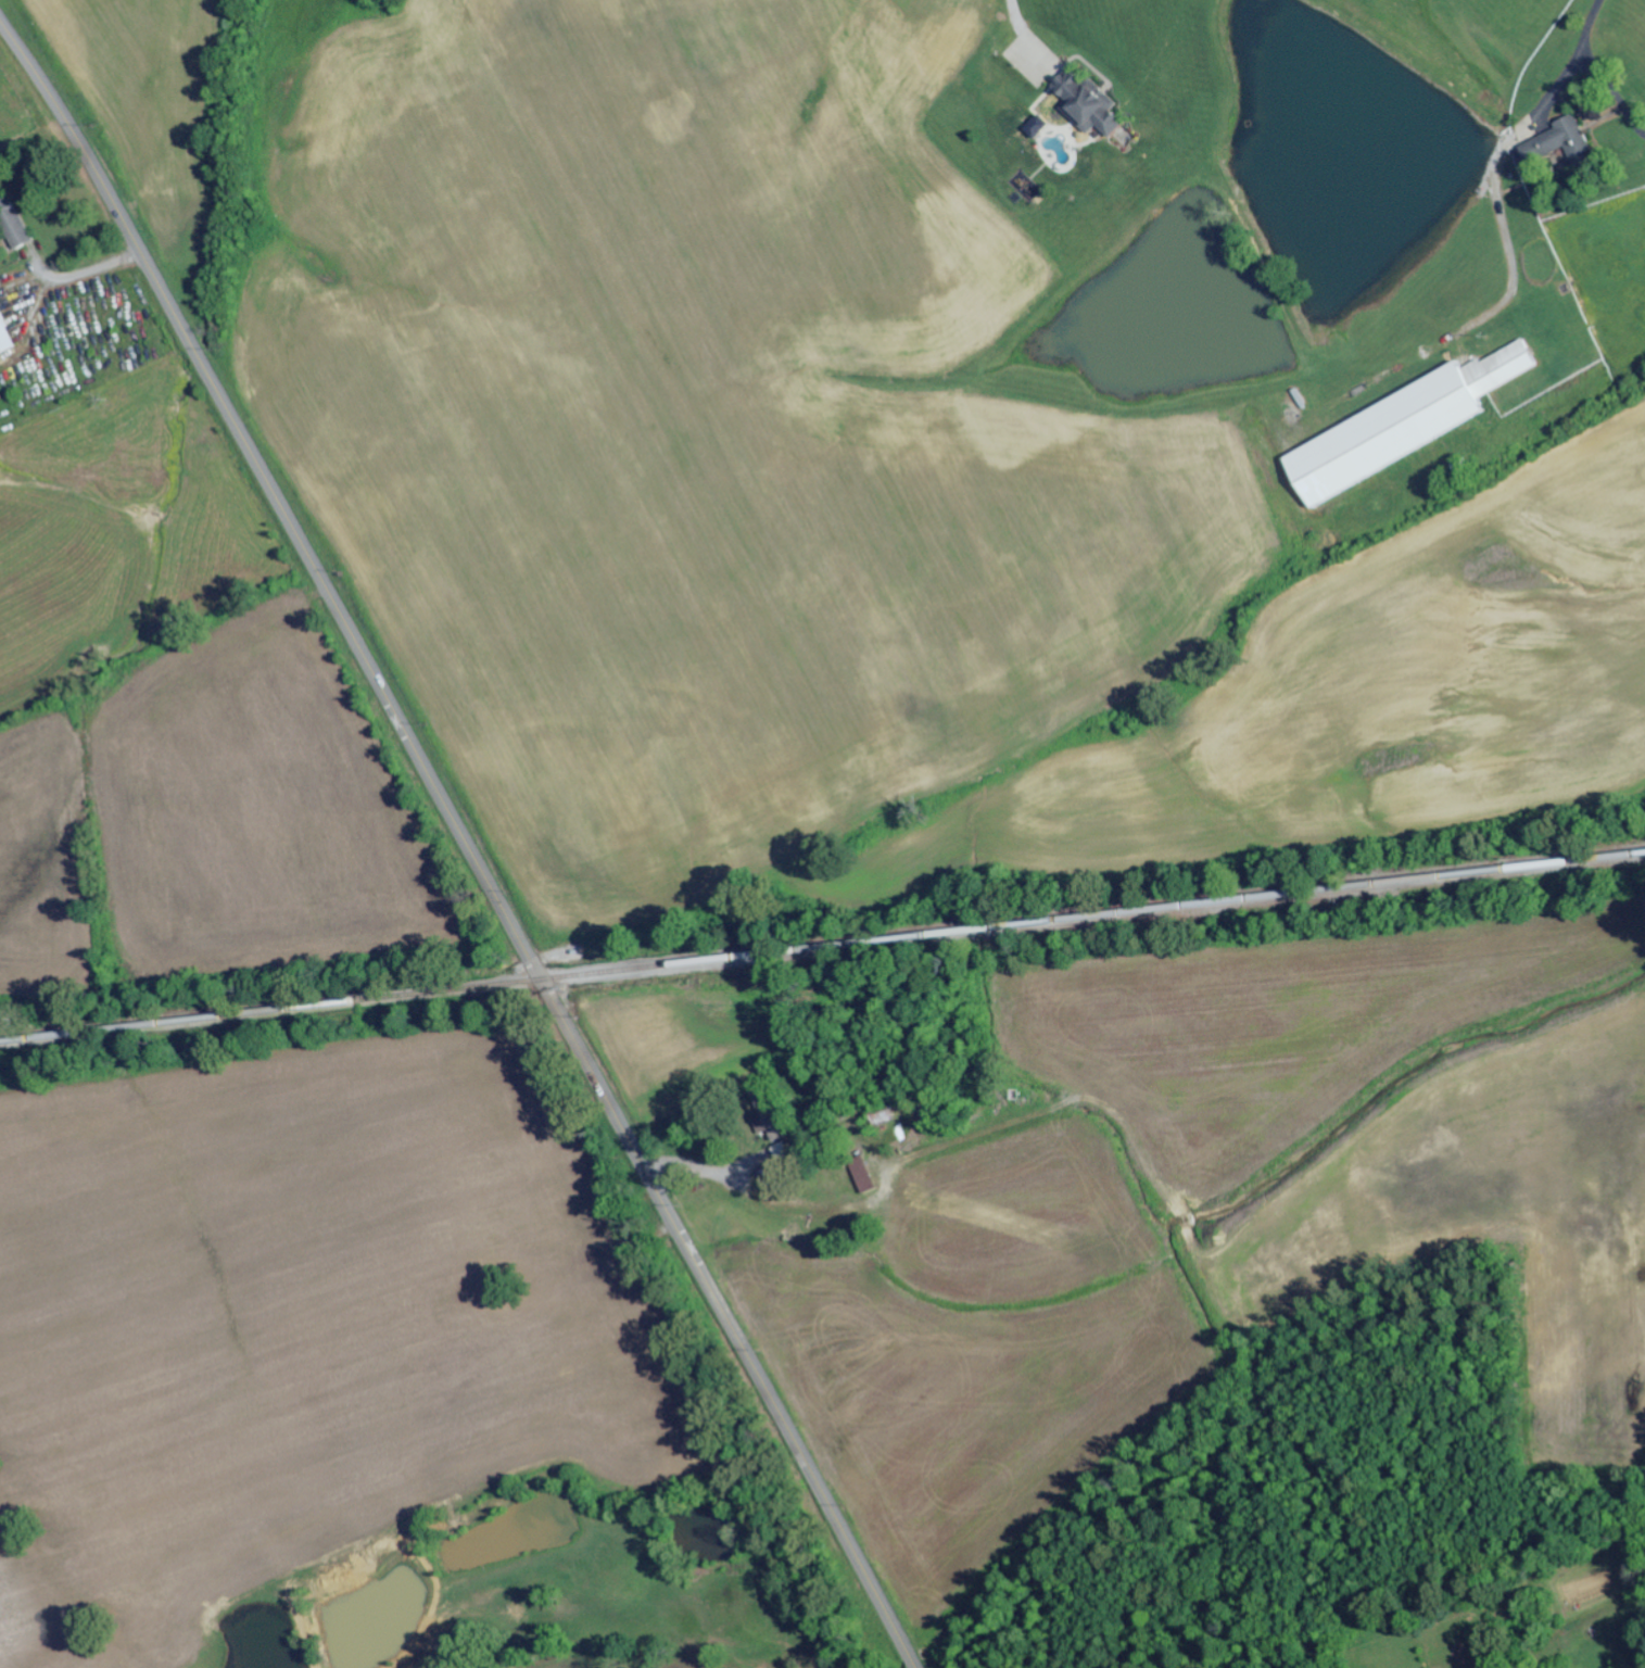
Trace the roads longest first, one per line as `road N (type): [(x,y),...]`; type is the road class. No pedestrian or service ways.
road 1 (secondary): [(916,1667),(755,1359),(99,178),(0,23)]

